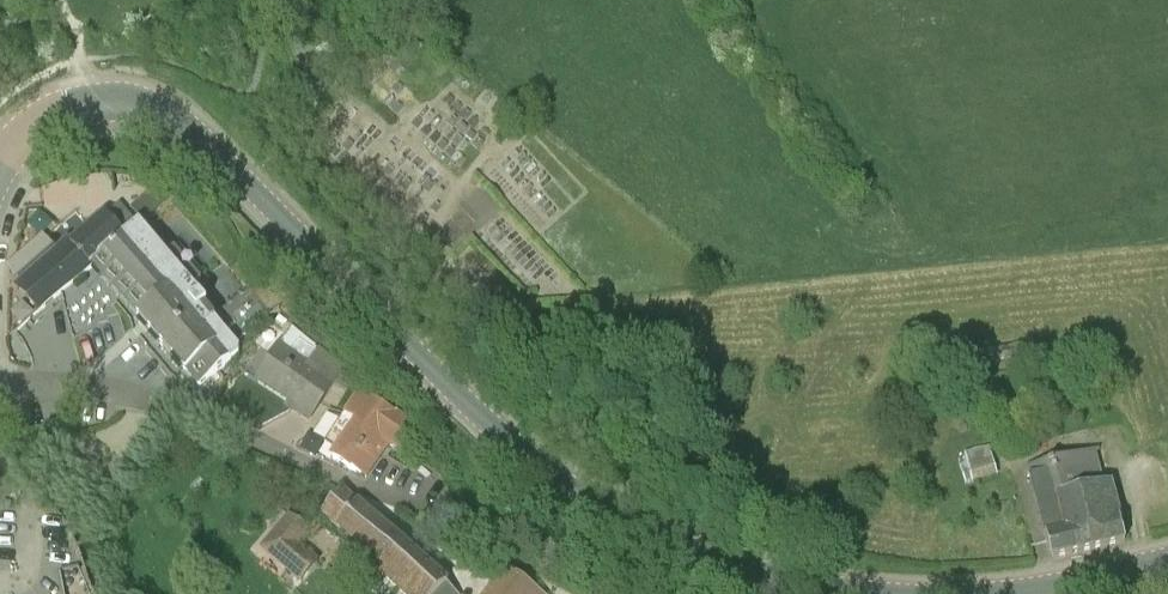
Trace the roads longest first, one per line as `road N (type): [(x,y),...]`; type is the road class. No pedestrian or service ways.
road 1 (tertiary): [(0,168),(23,139),(68,108),(111,99),(160,111),(221,158),(469,405),(552,476),(627,523),(712,559),(864,593)]
road 2 (unclassified): [(0,382),(114,391),(189,410),(435,518),(564,593)]
road 3 (tertiary): [(1004,593),(1167,559)]

